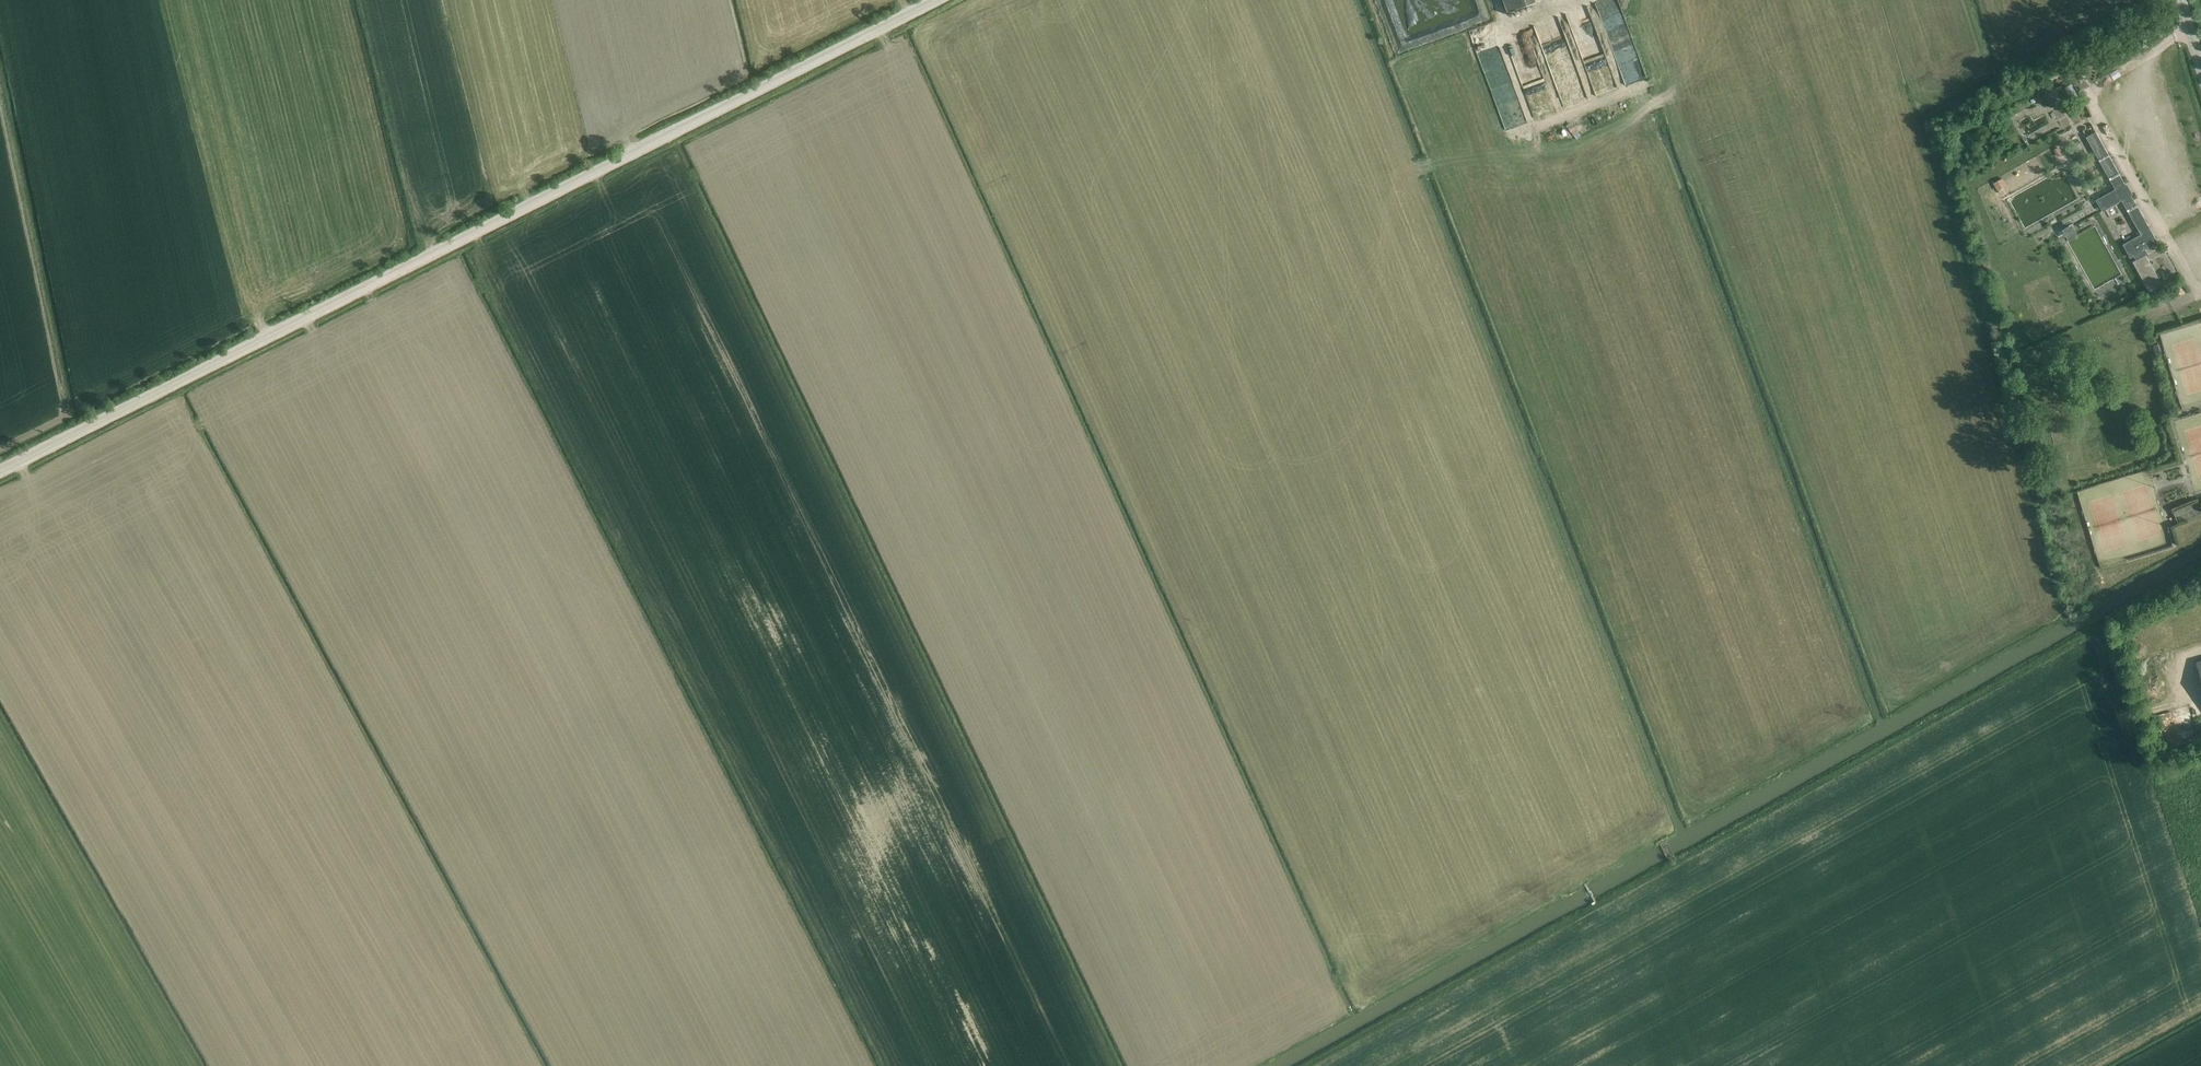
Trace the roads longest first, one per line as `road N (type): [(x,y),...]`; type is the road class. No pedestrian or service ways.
road 1 (tertiary): [(0,470),(932,0)]

